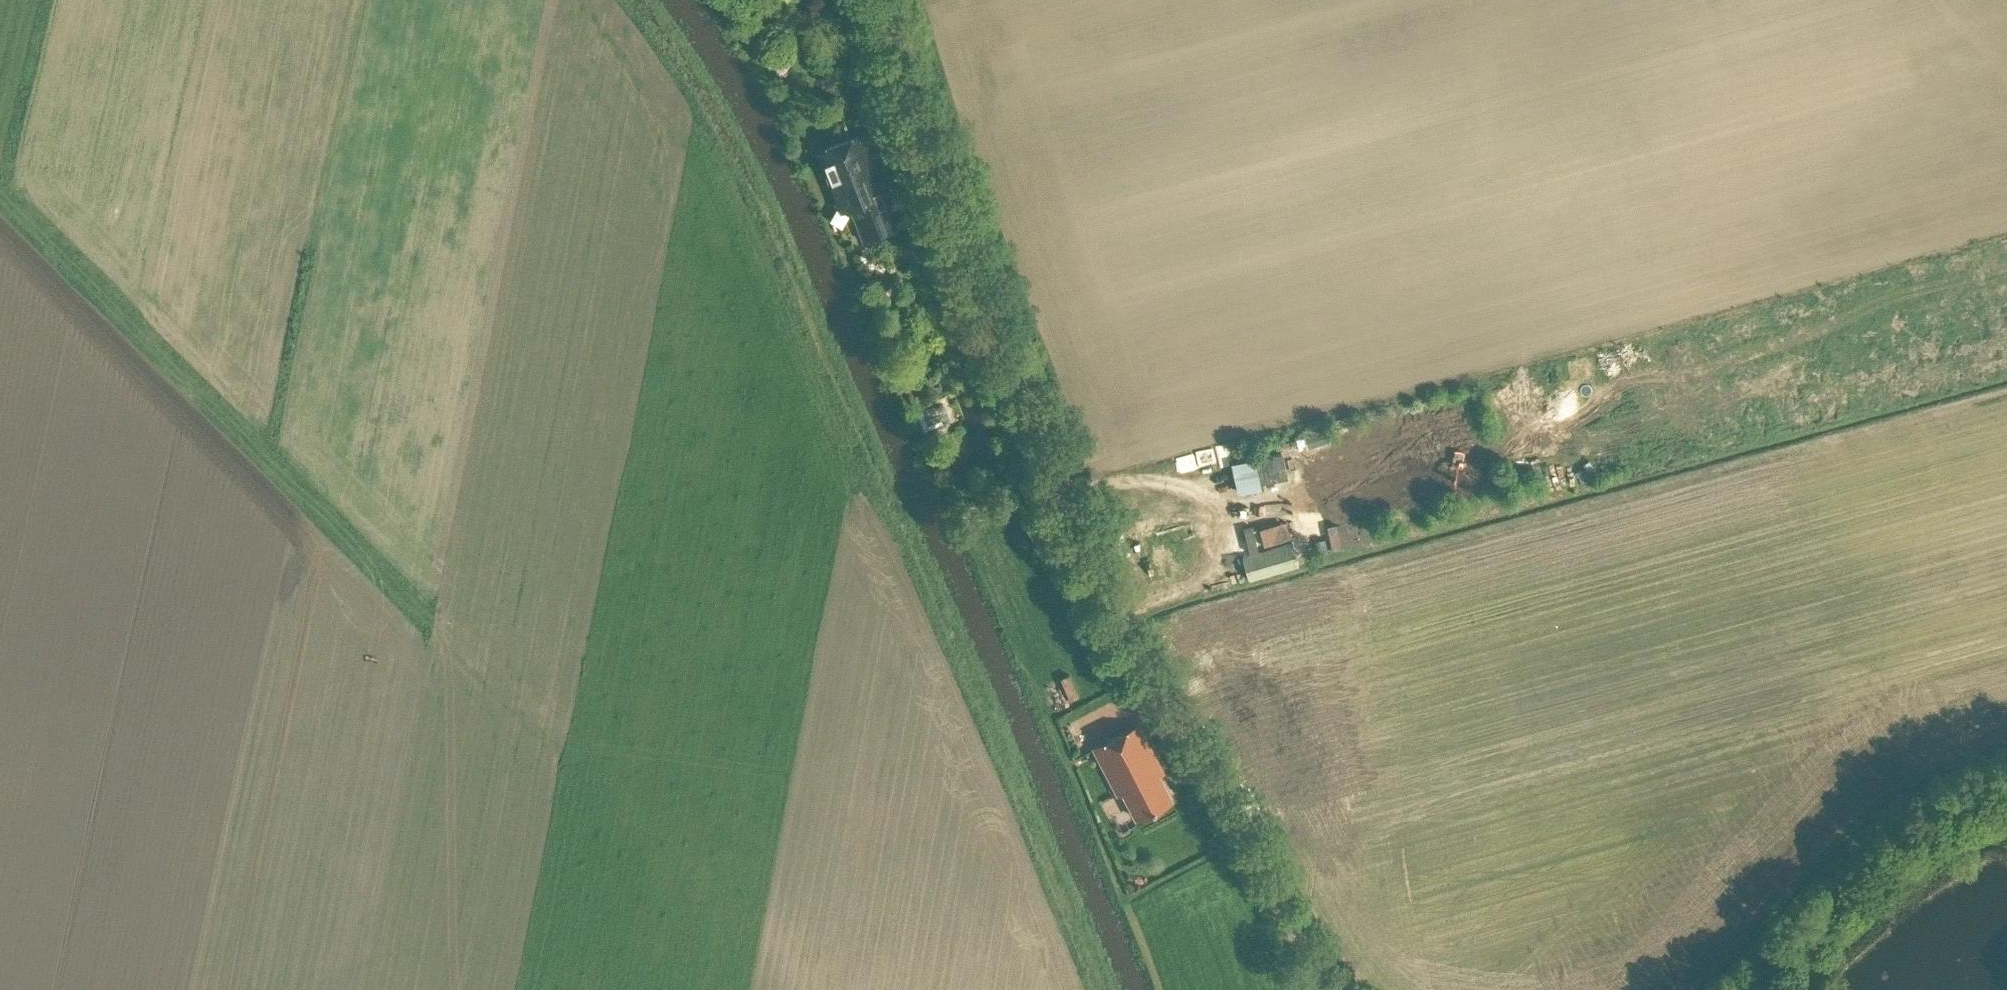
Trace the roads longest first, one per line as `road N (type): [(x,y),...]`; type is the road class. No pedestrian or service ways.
road 1 (unclassified): [(1330,989),(1112,605),(875,0)]
road 2 (track): [(0,192),(434,624)]

